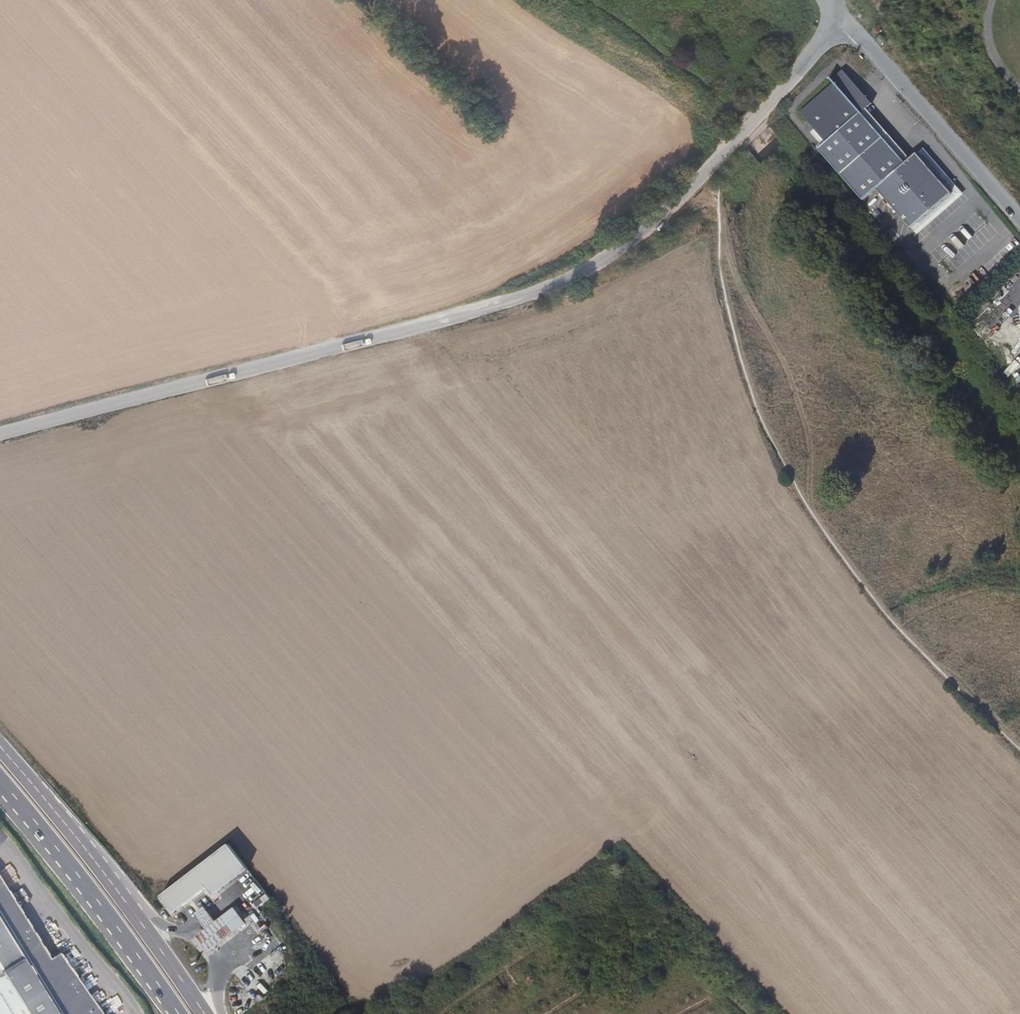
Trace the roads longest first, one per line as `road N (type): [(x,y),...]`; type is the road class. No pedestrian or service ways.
road 1 (unclassified): [(0,435),(555,286),(653,224),(795,76),(839,17)]
road 2 (trunk): [(205,1013),(0,747)]
road 3 (trunk): [(0,779),(175,1010)]
road 4 (trunk): [(0,800),(175,1010)]

